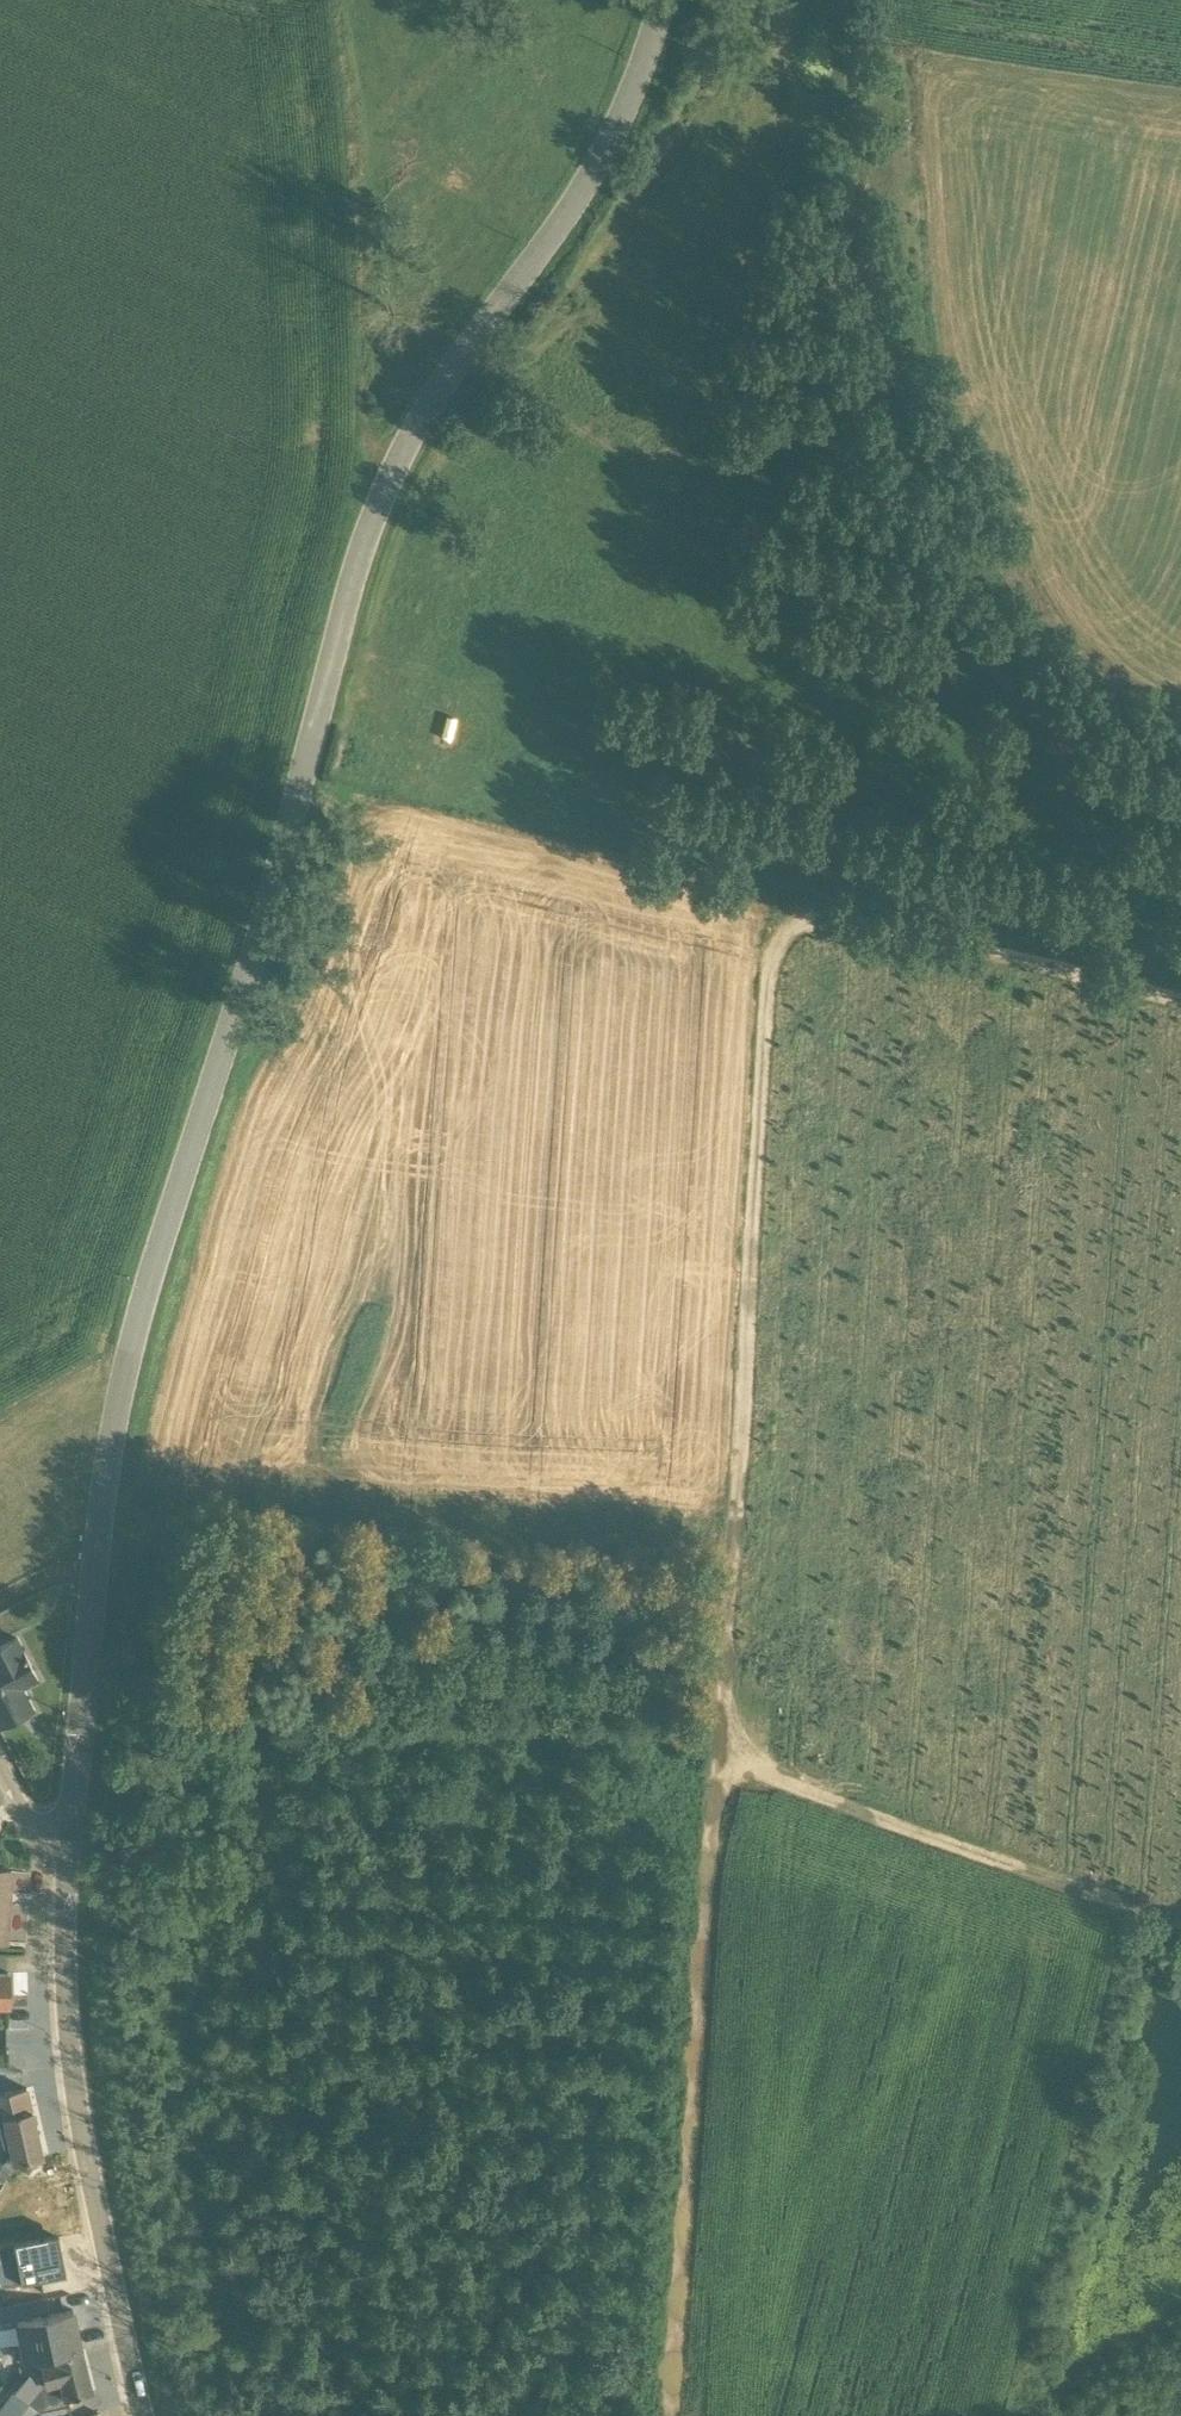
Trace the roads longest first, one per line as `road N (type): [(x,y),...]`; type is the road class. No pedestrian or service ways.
road 1 (unclassified): [(70,1840),(113,1440),(357,576),(413,440),(641,94),(665,0)]
road 2 (track): [(669,2415),(769,966),(797,921),(822,914),(1180,999)]
road 3 (residential): [(144,2415),(74,2091),(66,1980),(70,1840)]
road 4 (track): [(718,1764),(1180,1921)]

